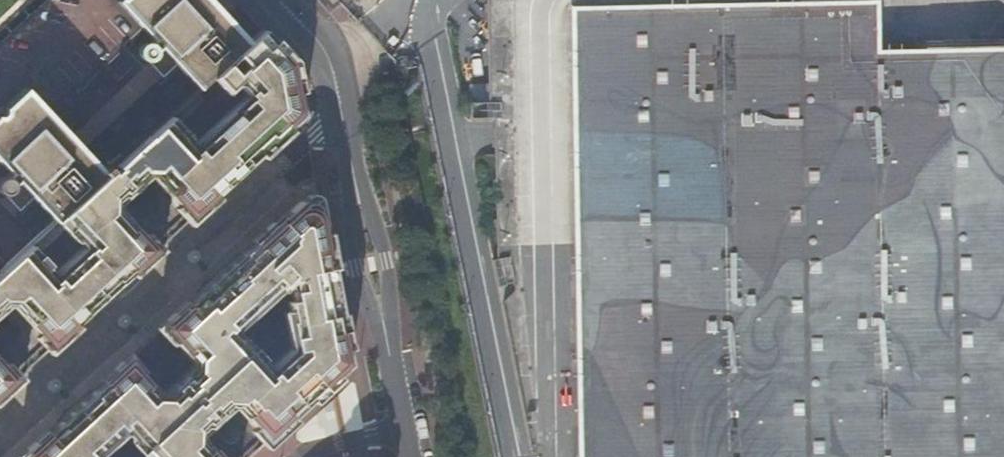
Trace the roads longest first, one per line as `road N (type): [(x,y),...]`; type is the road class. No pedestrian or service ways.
road 1 (residential): [(342,122),(299,147),(0,431)]
road 2 (tertiary): [(342,122),(402,425)]
road 3 (tertiary): [(283,0),(332,59),(342,122)]

